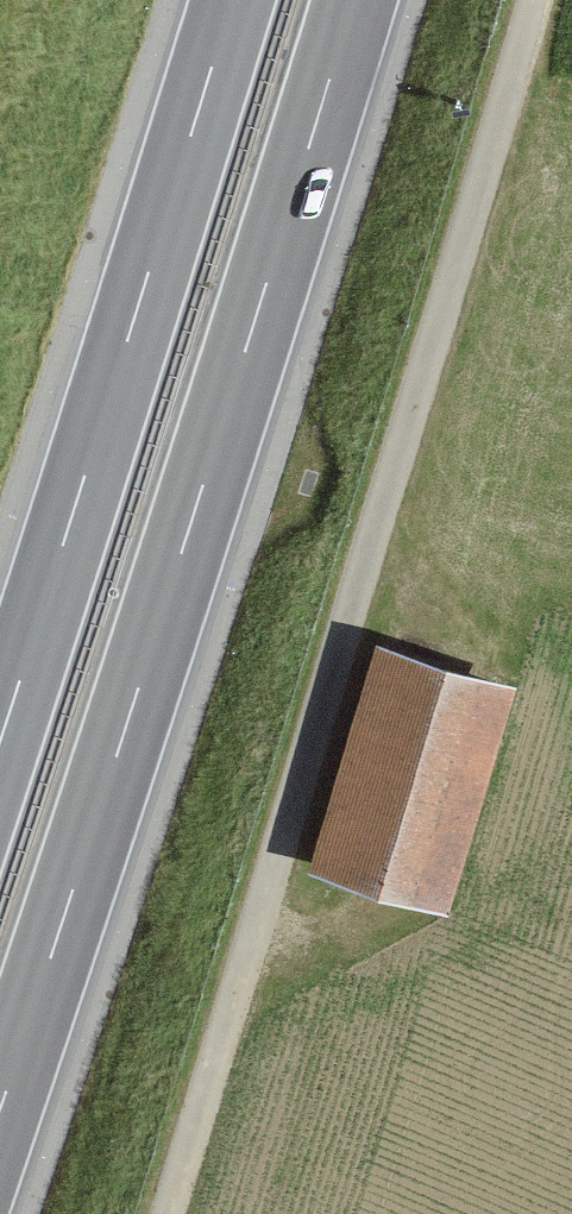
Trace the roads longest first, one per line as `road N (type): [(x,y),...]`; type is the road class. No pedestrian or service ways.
road 1 (motorway): [(0,1104),(349,0)]
road 2 (motorway): [(229,0),(0,728)]

